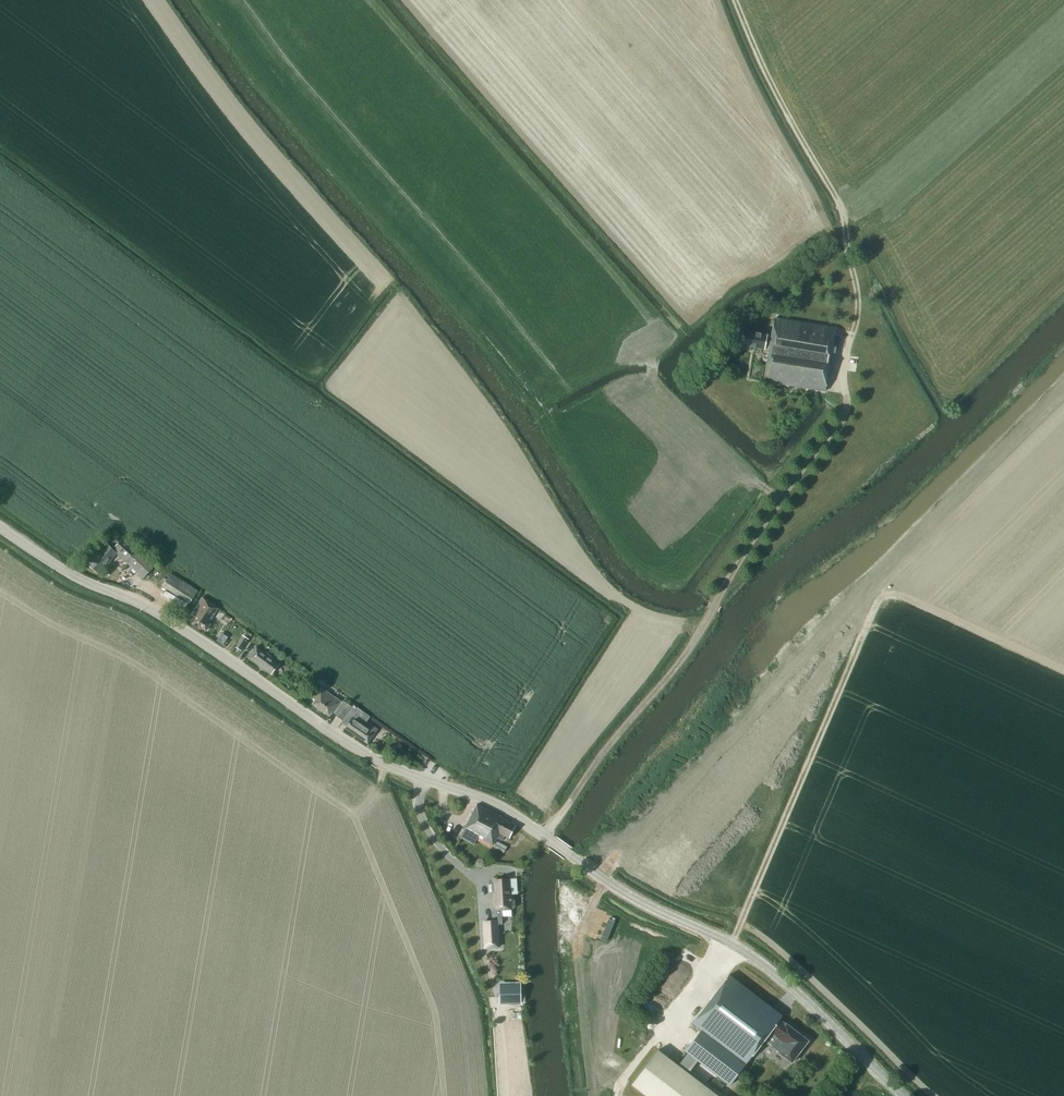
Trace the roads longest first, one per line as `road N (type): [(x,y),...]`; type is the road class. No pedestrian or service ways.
road 1 (tertiary): [(904,1095),(764,964),(655,911),(503,808),(361,749),(148,605),(71,574),(0,526)]
road 2 (track): [(853,330),(857,297),(842,217),(734,0)]

